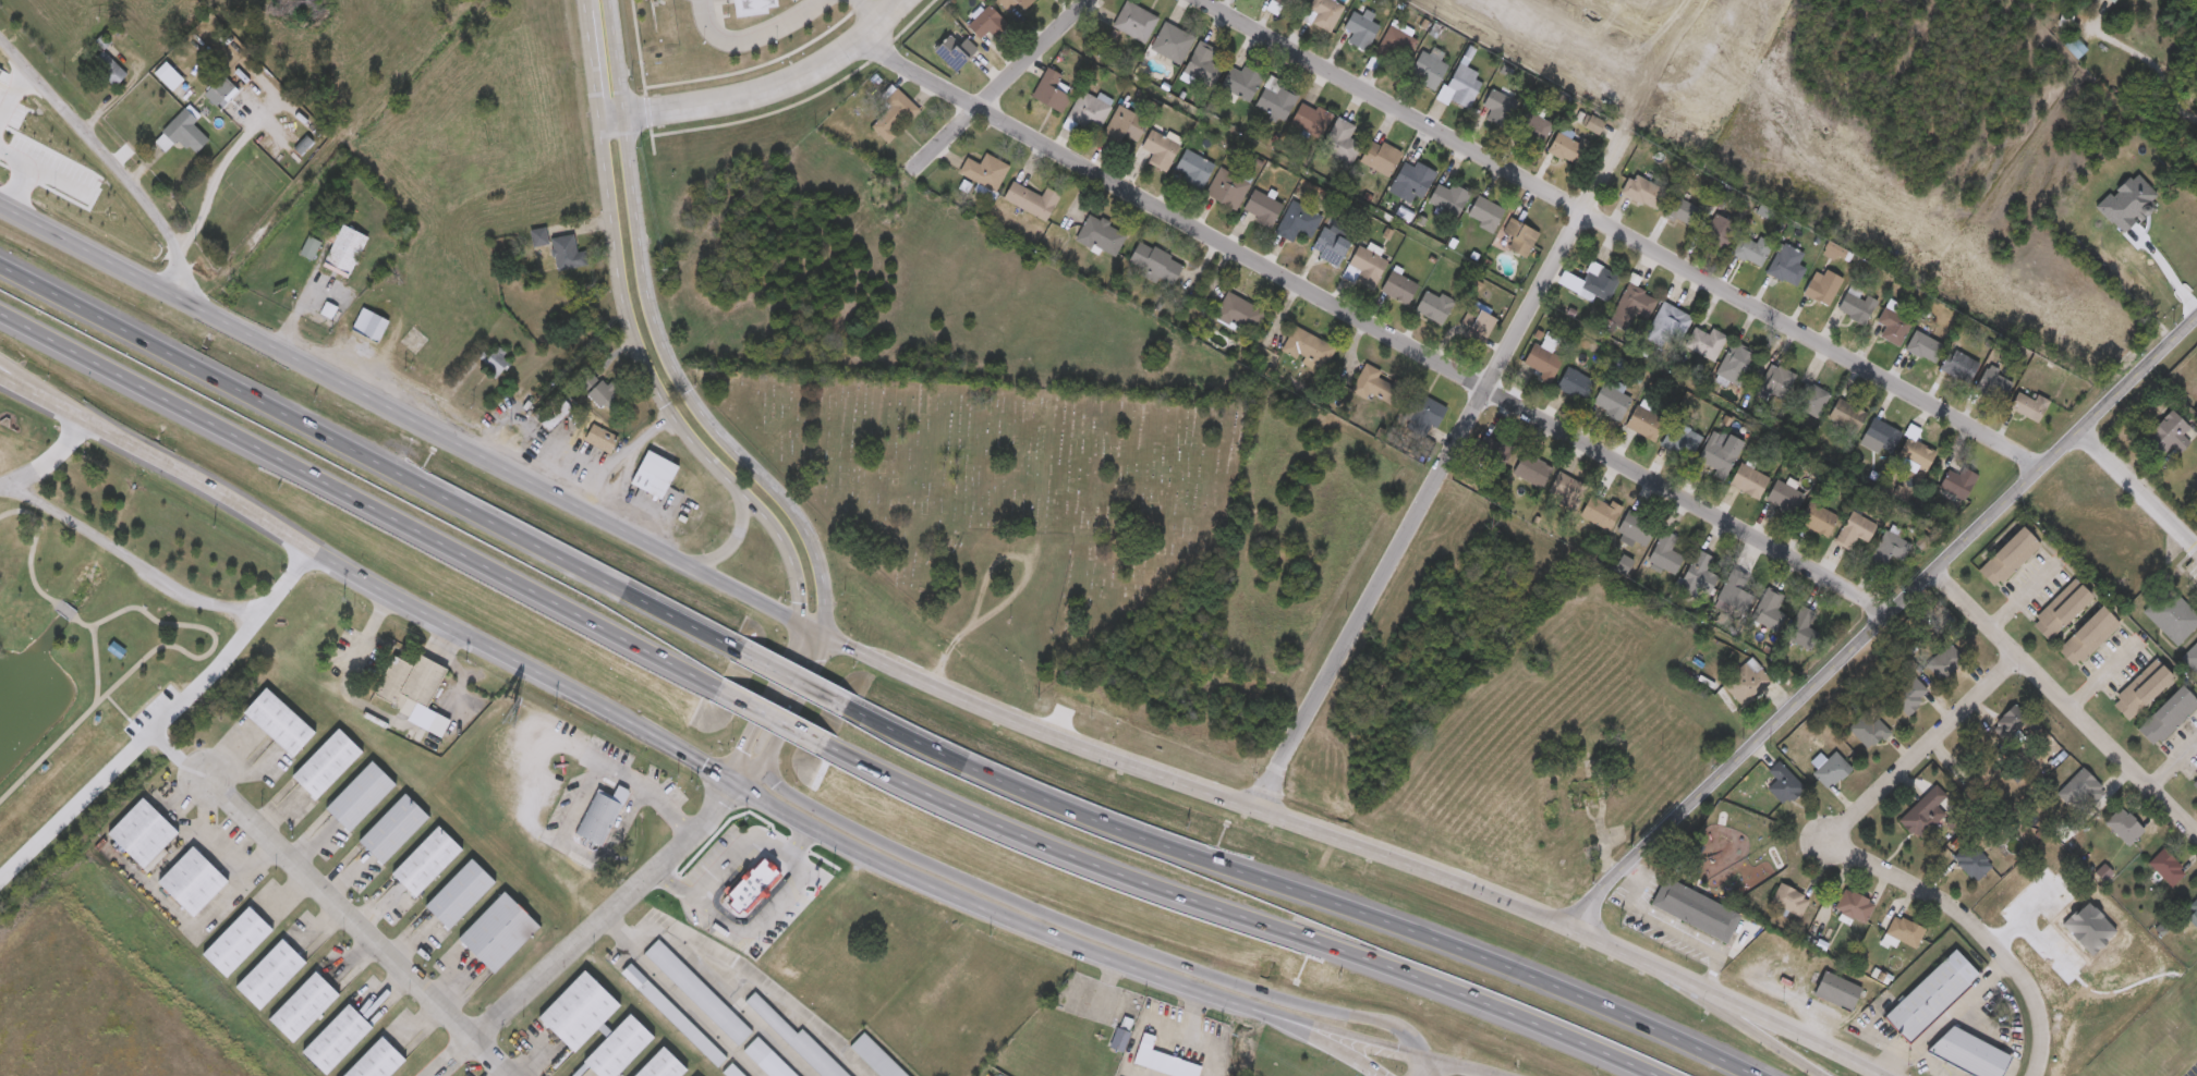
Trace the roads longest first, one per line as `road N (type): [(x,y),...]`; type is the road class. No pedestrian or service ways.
road 1 (secondary): [(1660,968),(1431,869),(973,710),(738,600),(0,205)]
road 2 (secondary): [(74,416),(817,824),(1120,958),(1427,1059)]
road 3 (residential): [(1889,613),(859,35)]
road 4 (motorway): [(1753,1075),(1510,969),(1081,815),(832,697)]
road 5 (residential): [(2046,464),(1200,0)]
road 6 (motorway): [(816,741),(1002,831),(1387,968),(1651,1075)]
road 7 (residential): [(1577,932),(1627,866),(2196,319)]
road 8 (motorway): [(737,647),(0,264)]
road 9 (motorway): [(0,316),(707,682)]
road 10 (residential): [(1257,810),(1622,137)]
road 11 (secondary): [(1427,1059),(1401,1027),(1194,969),(1005,895),(865,834),(755,766)]
road 12 (secondary): [(579,0),(630,332),(676,430),(782,546),(800,628)]
road 13 (secondary): [(822,613),(794,521),(704,426),(657,337),(604,0)]
road 14 (residential): [(2024,653),(1858,810),(1848,841),(1946,900),(2007,957),(2036,999),(2042,1053),(2036,1075)]
road 15 (residential): [(507,1075),(206,778)]
road 16 (residential): [(737,781),(692,837),(436,1075)]
road 17 (residential): [(1935,565),(2196,827)]
road 18 (residential): [(184,299),(172,246),(145,200),(0,36)]
road 19 (residential): [(906,170),(1083,0)]
road 20 (secondary): [(1880,1075),(1660,968)]
road 21 (motorway): [(1823,1075),(1660,968)]
road 22 (secondary): [(737,781),(772,746),(820,646),(822,613)]
road 23 (secondary): [(800,628),(738,756),(737,781)]
road 24 (residential): [(2078,431),(2196,544)]
road 25 (secondary): [(1267,1010),(1385,1075)]
road 26 (motorway): [(707,682),(816,741)]

